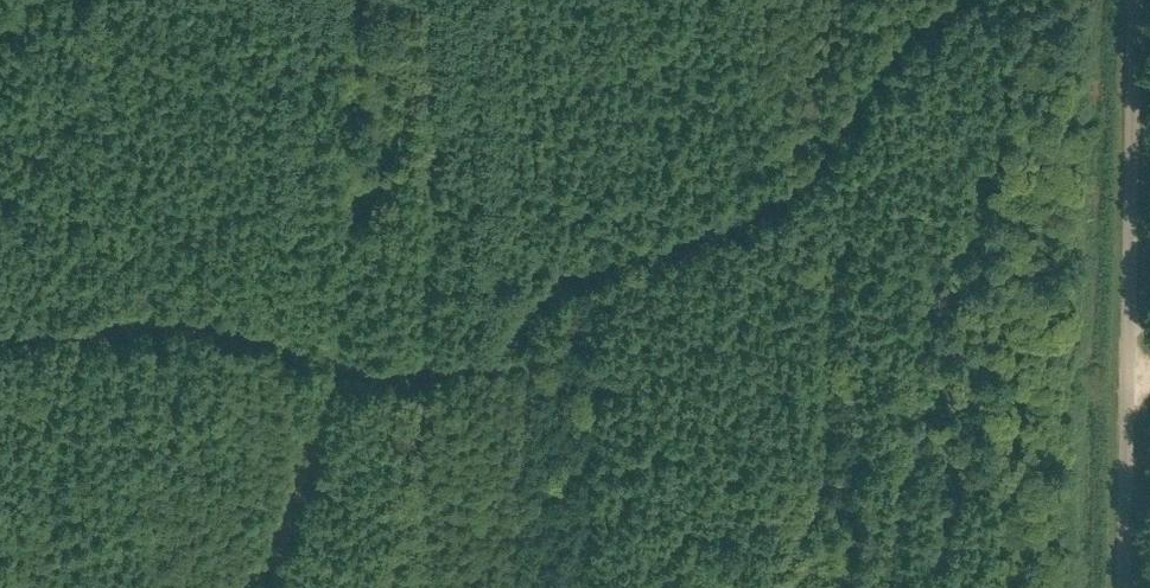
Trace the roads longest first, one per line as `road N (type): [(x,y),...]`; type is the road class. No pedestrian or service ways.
road 1 (unclassified): [(1124,587),(1133,0)]

